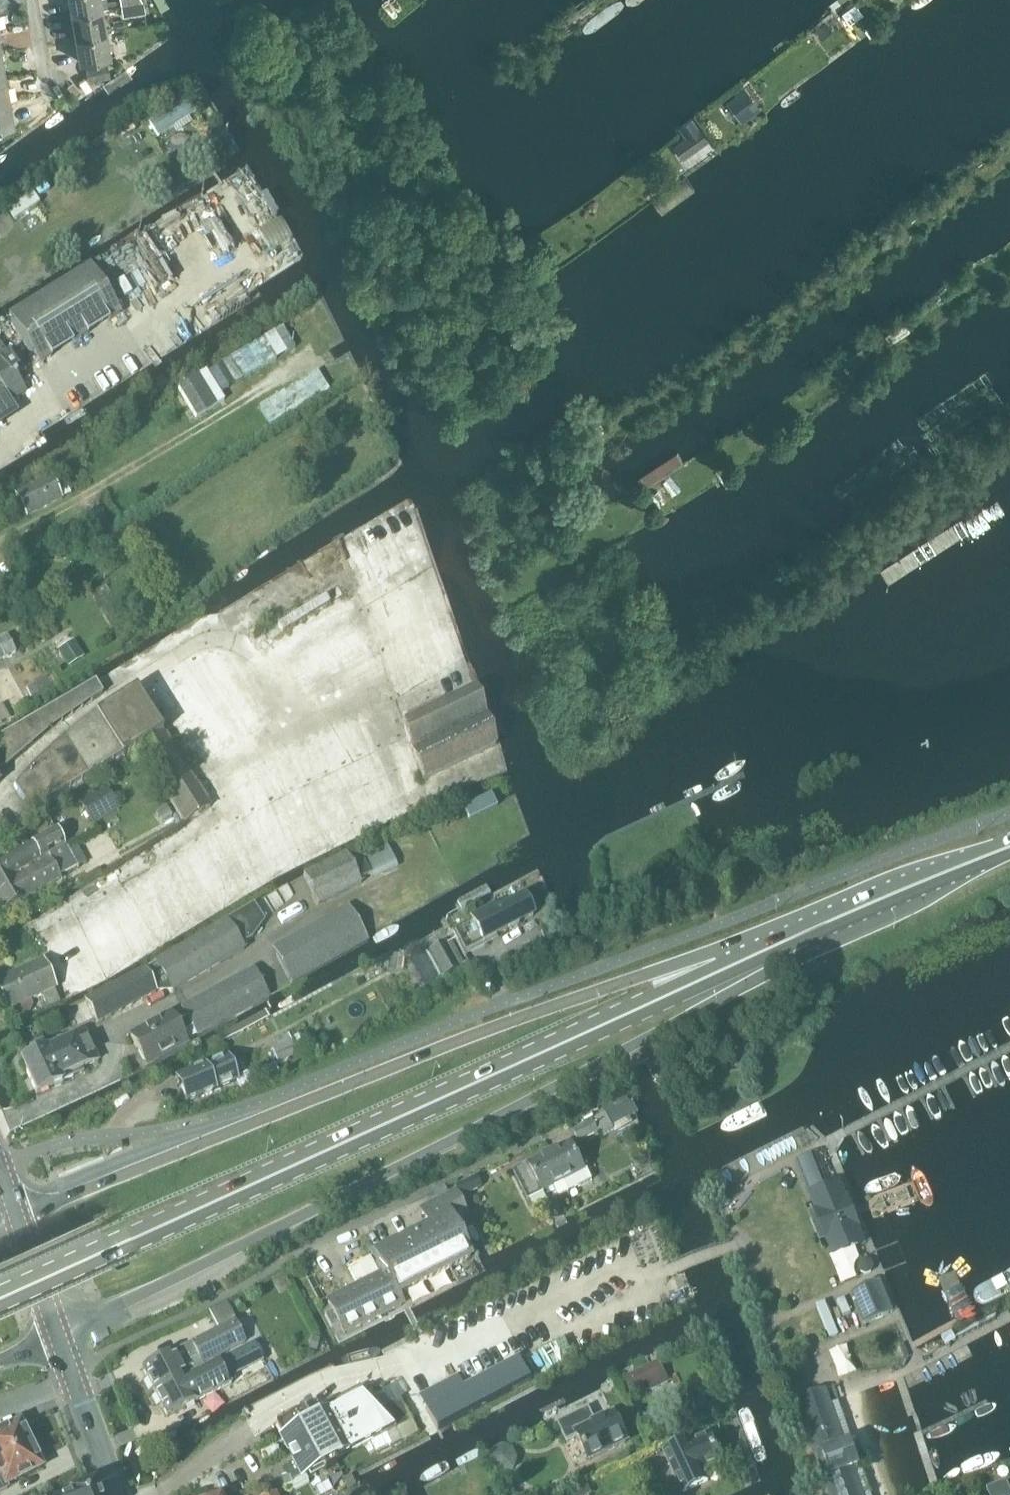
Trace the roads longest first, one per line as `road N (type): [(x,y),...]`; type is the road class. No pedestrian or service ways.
road 1 (primary): [(0,1298),(878,899)]
road 2 (primary): [(57,1335),(673,1027),(878,899)]
road 3 (primary): [(878,899),(465,1037),(16,1219)]
road 4 (unclassified): [(0,1166),(68,1141),(143,1134),(243,1107),(512,1000)]
road 5 (tertiary): [(115,1494),(57,1335)]
road 6 (primary): [(878,899),(1009,849)]
road 7 (tertiary): [(57,1335),(16,1219)]

